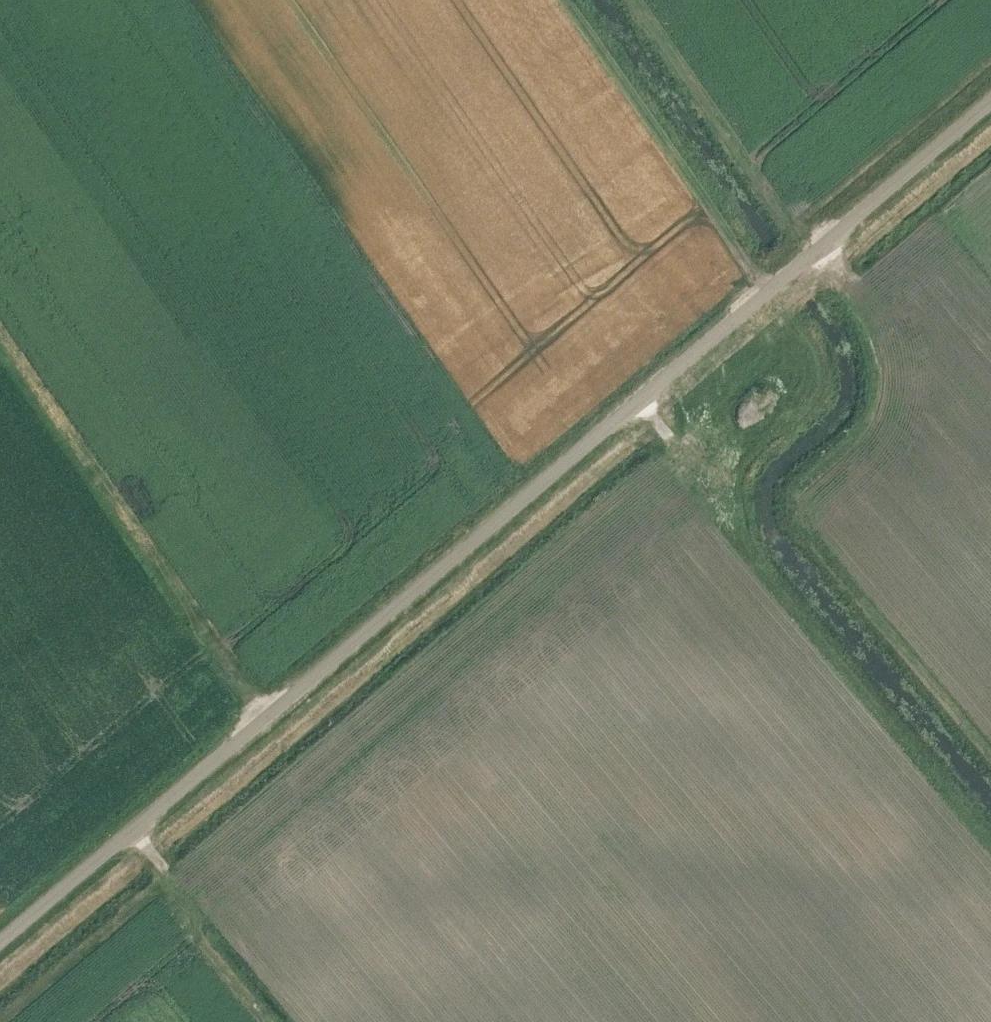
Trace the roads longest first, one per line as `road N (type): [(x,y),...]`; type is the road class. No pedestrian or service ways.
road 1 (unclassified): [(990,101),(0,942)]

